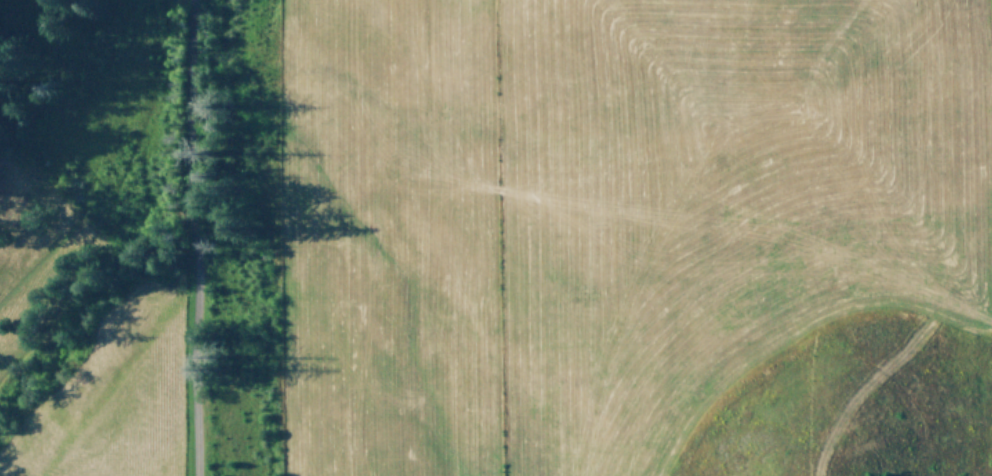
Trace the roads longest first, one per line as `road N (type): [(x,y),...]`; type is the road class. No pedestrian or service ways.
road 1 (residential): [(193,475),(193,0)]

